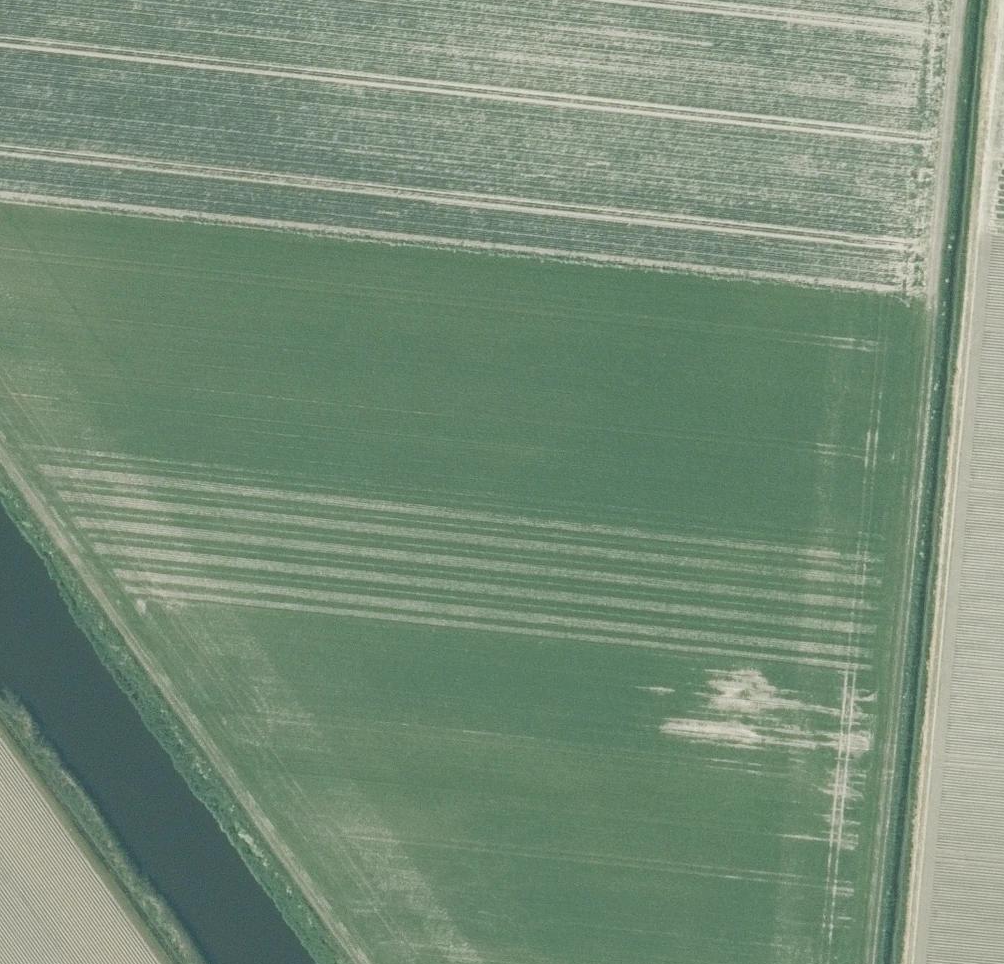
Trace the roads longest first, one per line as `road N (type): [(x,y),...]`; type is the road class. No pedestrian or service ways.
road 1 (track): [(866,963),(956,0)]
road 2 (track): [(362,963),(0,451)]

